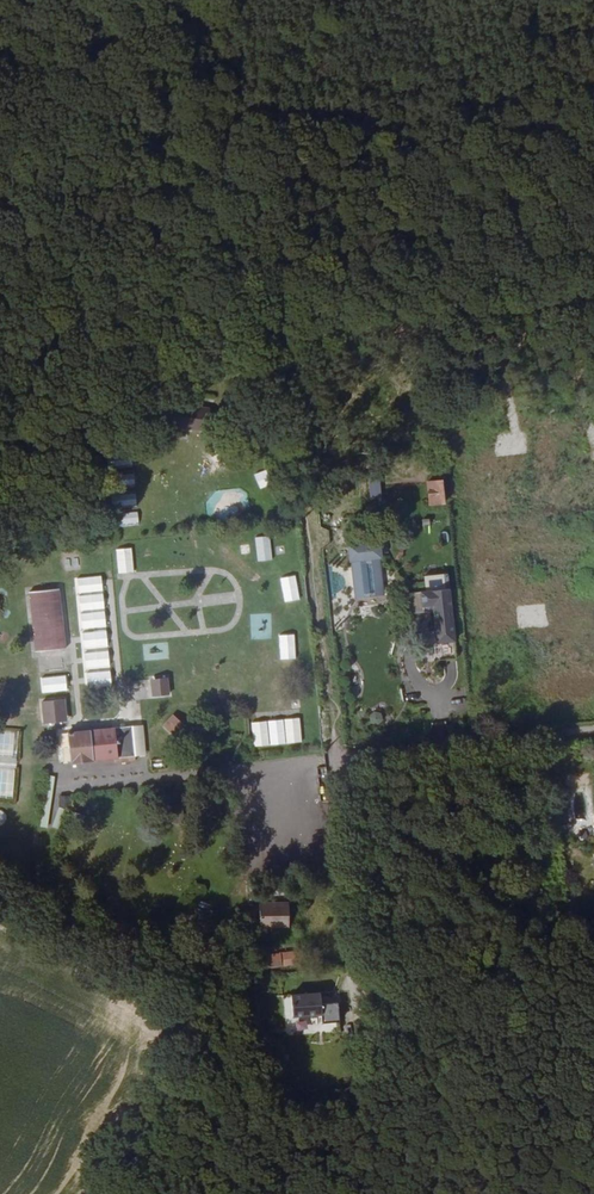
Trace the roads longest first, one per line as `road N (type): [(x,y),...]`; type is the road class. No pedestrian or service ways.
road 1 (track): [(593,300),(0,361)]
road 2 (residential): [(369,1057),(342,755)]
road 3 (unclassified): [(59,784),(342,755)]
road 4 (unclassified): [(342,755),(593,729)]
road 5 (residential): [(342,755),(315,552)]

